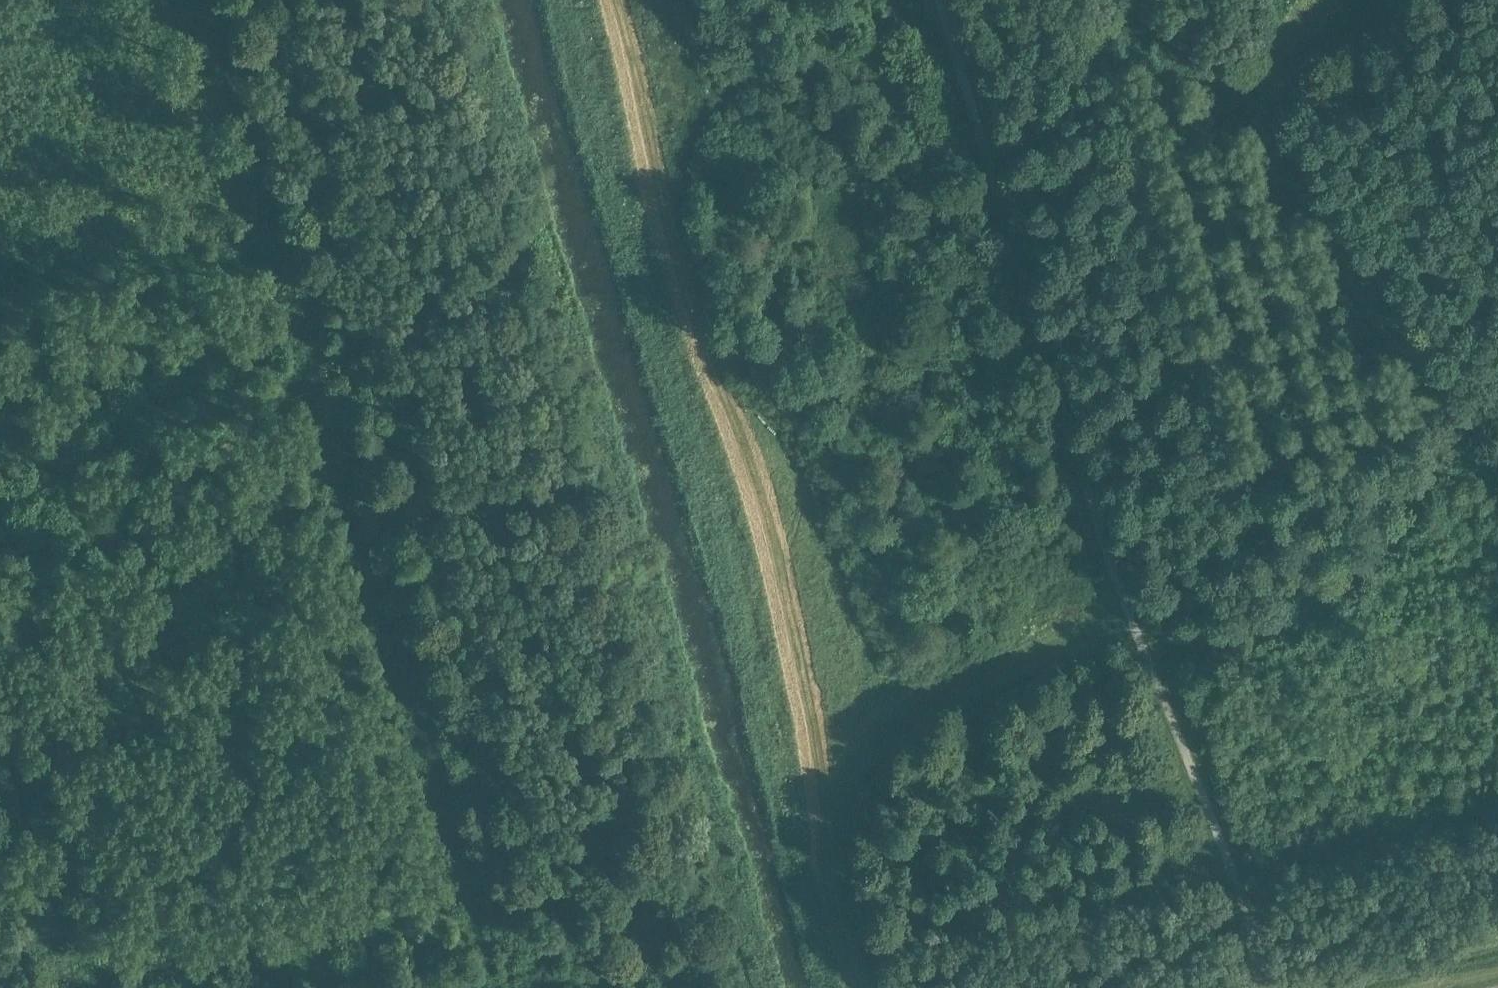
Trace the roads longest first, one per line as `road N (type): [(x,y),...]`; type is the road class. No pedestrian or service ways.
road 1 (track): [(899,707),(856,762),(831,835),(860,987)]

